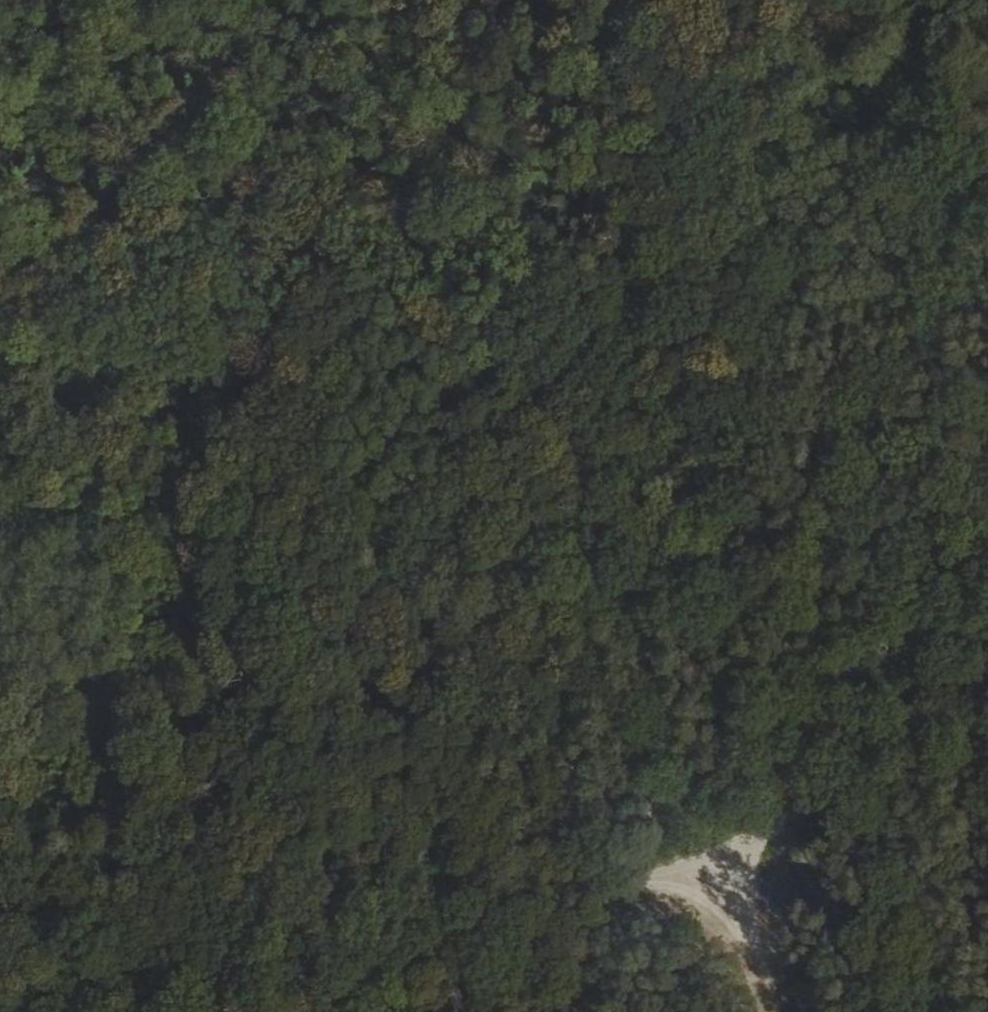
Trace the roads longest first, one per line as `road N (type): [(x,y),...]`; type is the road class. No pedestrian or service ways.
road 1 (track): [(311,1011),(987,734)]
road 2 (track): [(701,850),(770,1011)]

